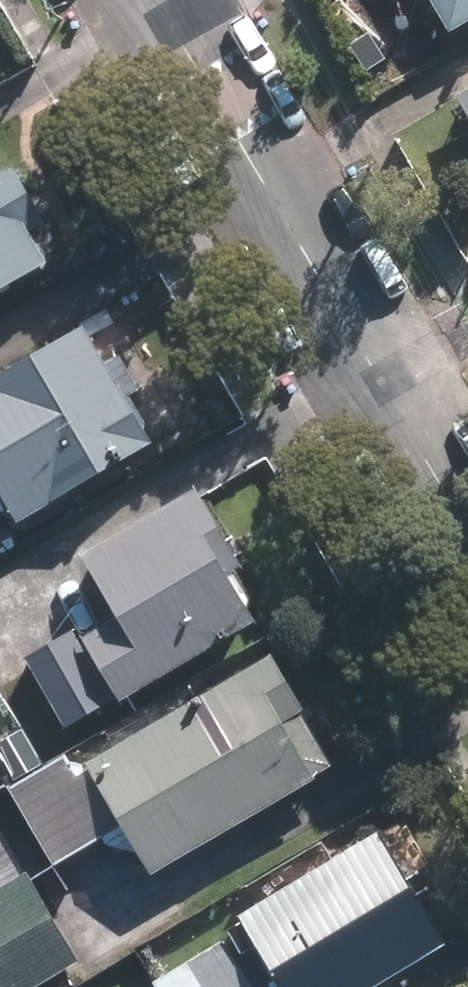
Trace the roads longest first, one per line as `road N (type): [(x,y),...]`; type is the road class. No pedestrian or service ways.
road 1 (residential): [(467,530),(157,0)]

